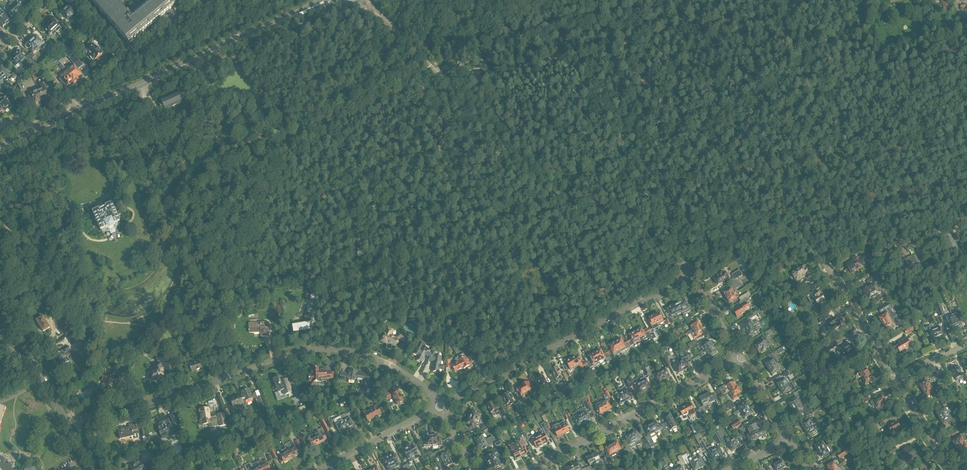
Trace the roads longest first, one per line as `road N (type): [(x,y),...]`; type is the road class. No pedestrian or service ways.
road 1 (residential): [(67,422),(289,354),(332,349),(394,366),(440,407)]
road 2 (residential): [(673,228),(552,188),(362,0)]
road 3 (primary): [(0,148),(329,0)]
road 4 (residential): [(895,377),(801,236),(708,221),(673,228)]
road 5 (residential): [(440,407),(691,273)]
road 6 (residential): [(529,469),(741,358)]
road 7 (track): [(783,212),(966,116)]
road 8 (track): [(643,38),(810,0)]
road 9 (track): [(825,80),(868,163),(912,214)]
road 10 (track): [(487,73),(643,38)]
road 11 (track): [(552,188),(688,127)]
road 12 (track): [(540,0),(456,21),(414,18),(408,35)]
road 13 (residential): [(94,89),(199,0)]
road 14 (track): [(813,74),(883,76),(941,42)]
road 15 (residential): [(319,469),(440,407)]
road 16 (track): [(688,127),(813,74)]
road 17 (track): [(861,152),(764,201),(750,224)]
road 18 (secondary): [(67,422),(0,317)]

